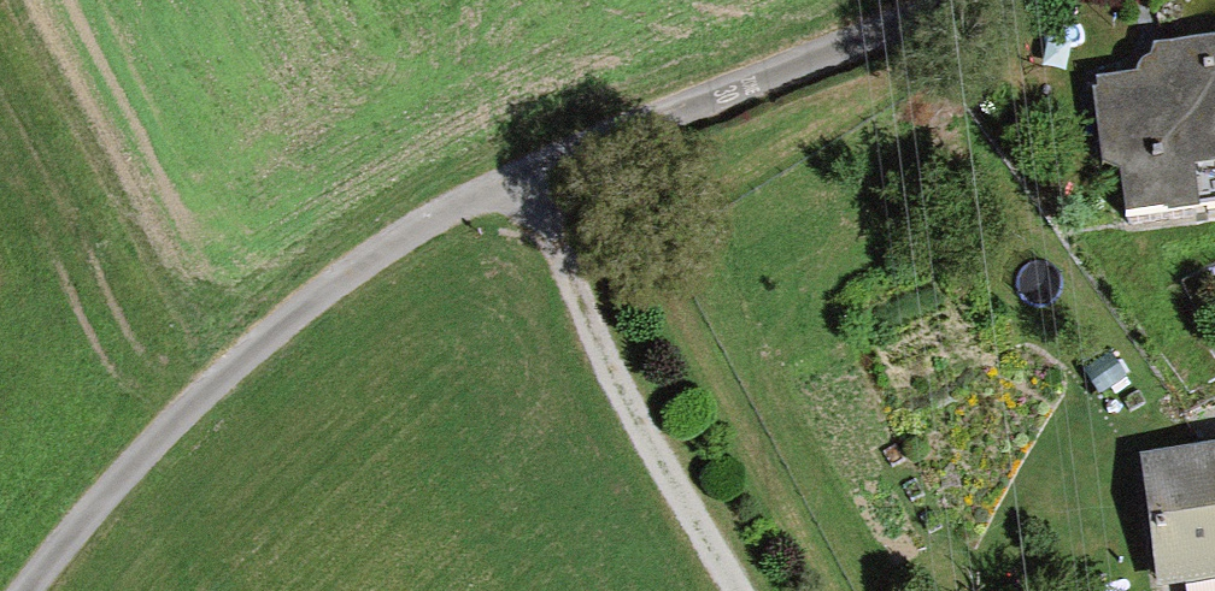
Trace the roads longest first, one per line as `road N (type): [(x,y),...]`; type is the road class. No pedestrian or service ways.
road 1 (residential): [(37,590),(187,387),(406,219),(941,0)]
road 2 (track): [(736,590),(615,394),(563,270),(539,159)]

